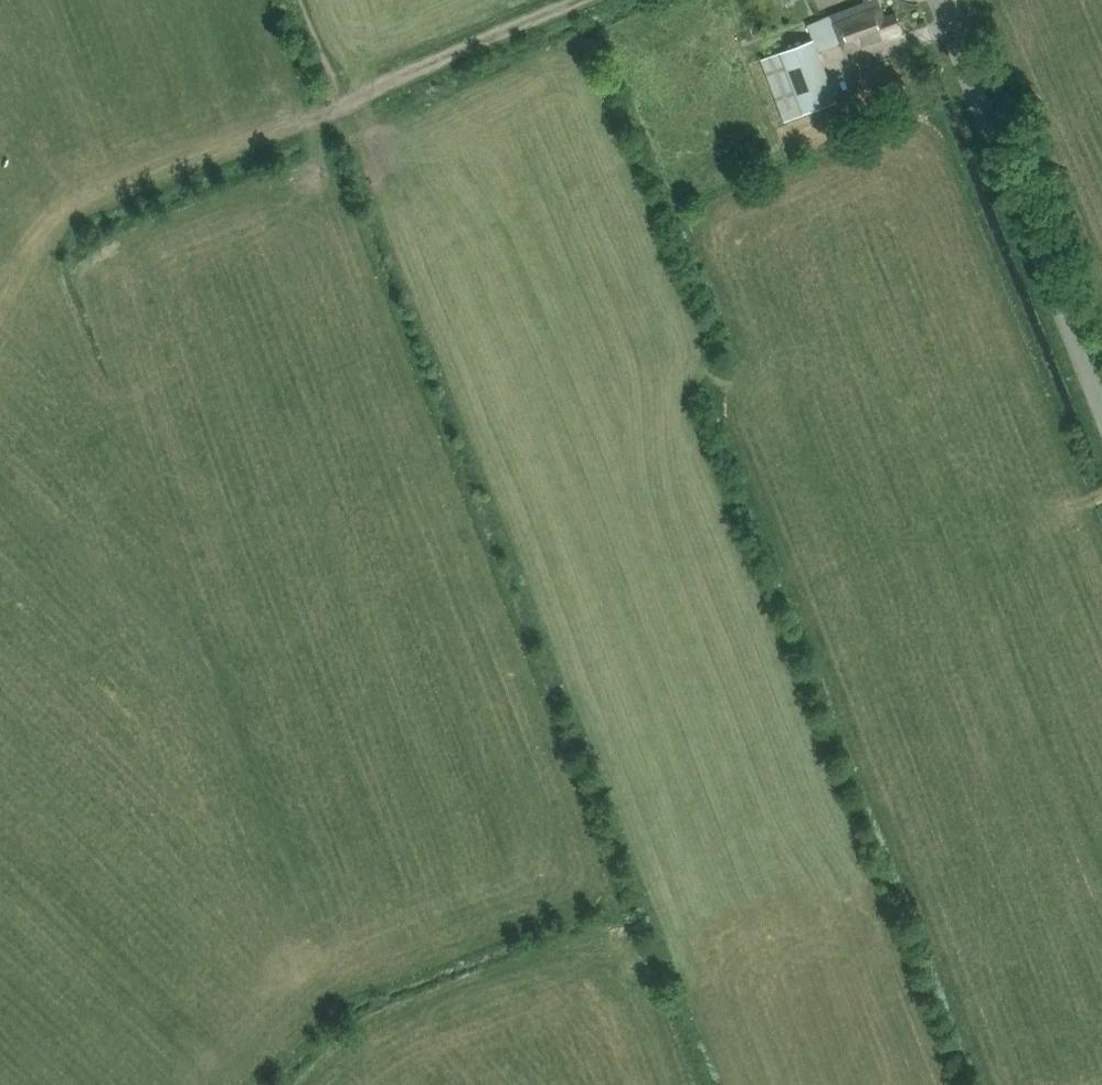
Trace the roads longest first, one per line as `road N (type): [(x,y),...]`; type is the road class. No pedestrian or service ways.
road 1 (track): [(12,283),(75,211),(579,0)]
road 2 (unclassified): [(1101,405),(940,0)]

